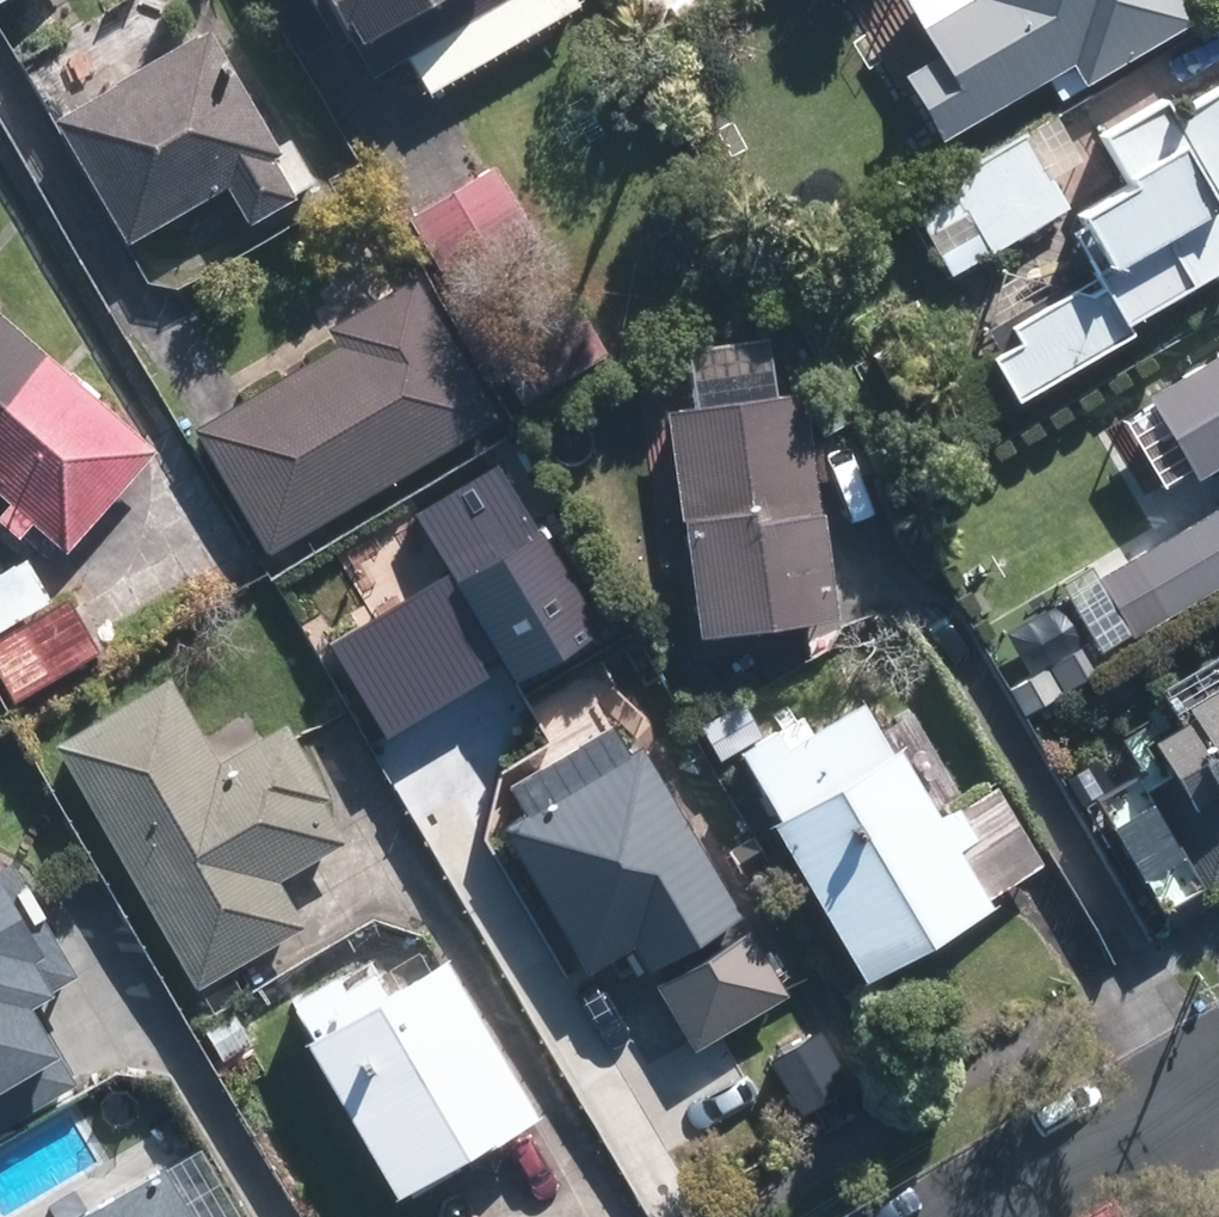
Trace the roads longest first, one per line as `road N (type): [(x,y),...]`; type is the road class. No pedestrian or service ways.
road 1 (residential): [(1007,1216),(1218,1092)]

